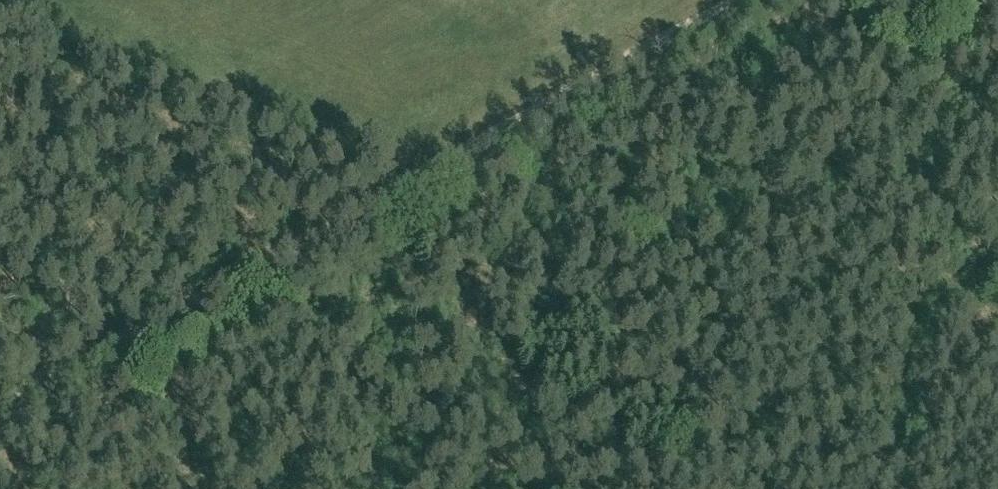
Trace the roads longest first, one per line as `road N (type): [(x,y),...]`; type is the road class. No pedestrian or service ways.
road 1 (track): [(0,414),(777,0)]

